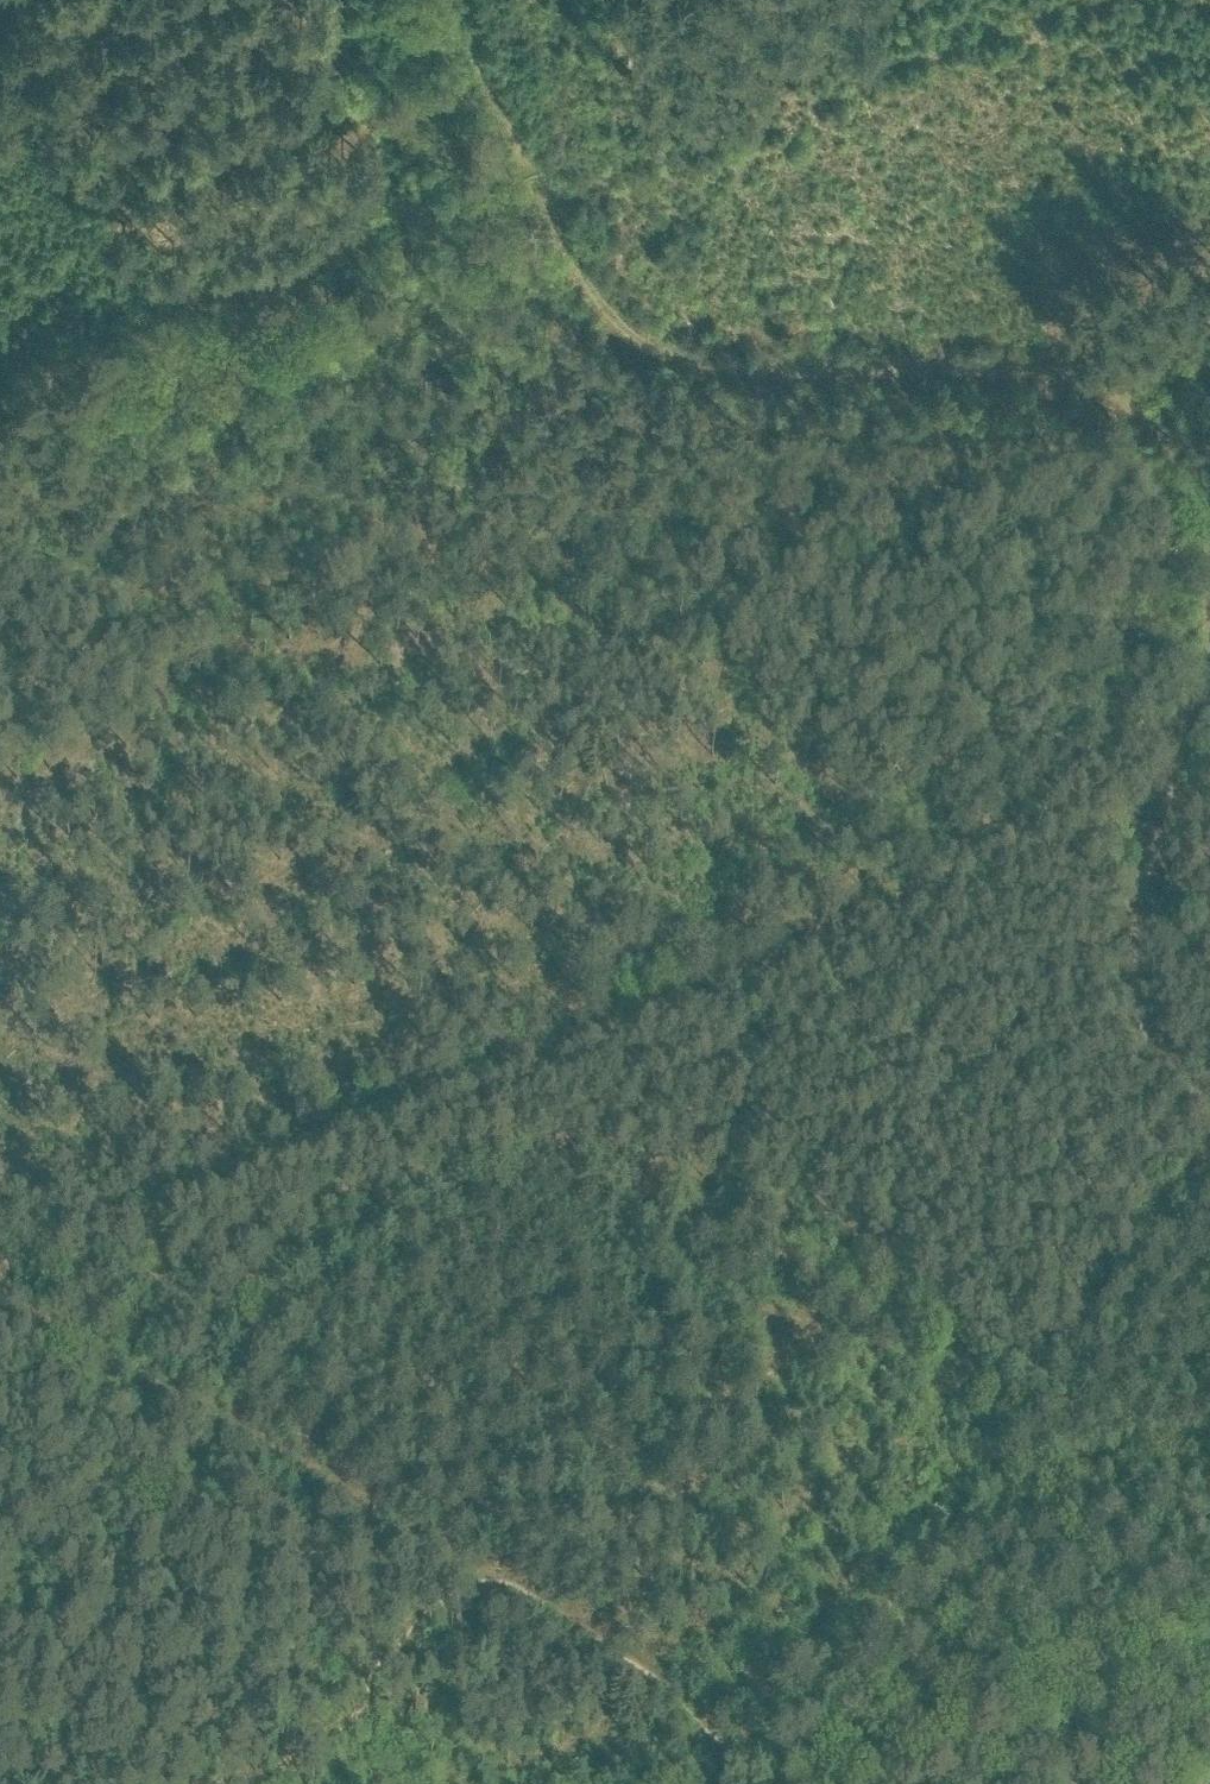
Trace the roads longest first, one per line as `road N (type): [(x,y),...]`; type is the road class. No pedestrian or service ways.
road 1 (track): [(1187,728),(1145,869),(1138,959),(1157,1050),(1209,1119)]

